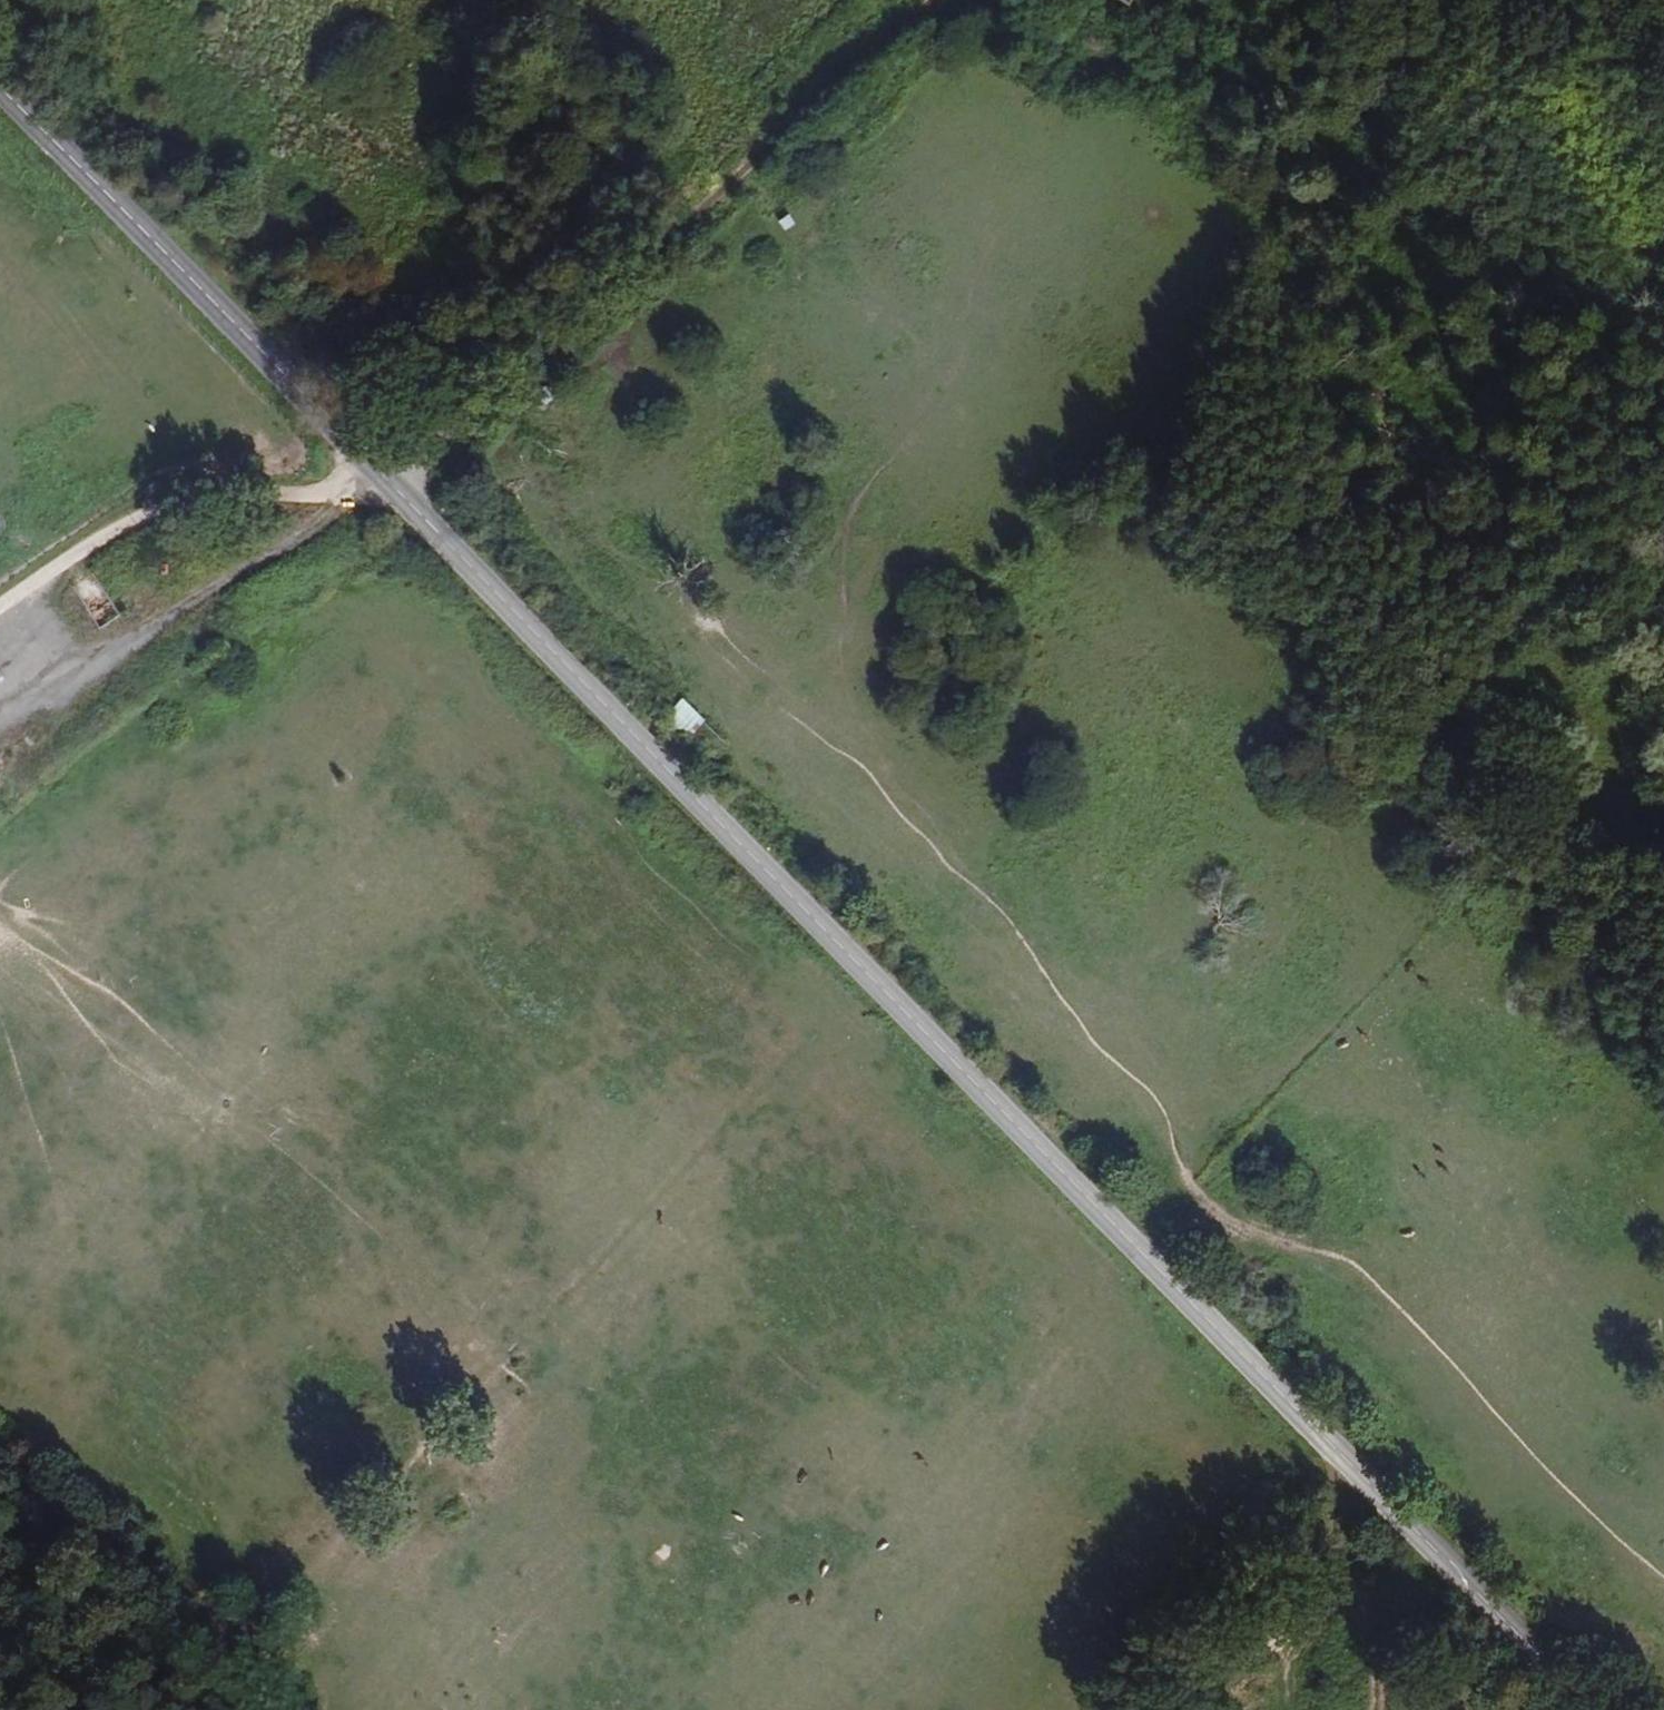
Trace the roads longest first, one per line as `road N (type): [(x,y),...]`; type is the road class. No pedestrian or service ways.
road 1 (tertiary): [(1592,1709),(390,483)]
road 2 (unclassified): [(390,483),(935,0)]
road 3 (tertiary): [(390,483),(0,86)]

